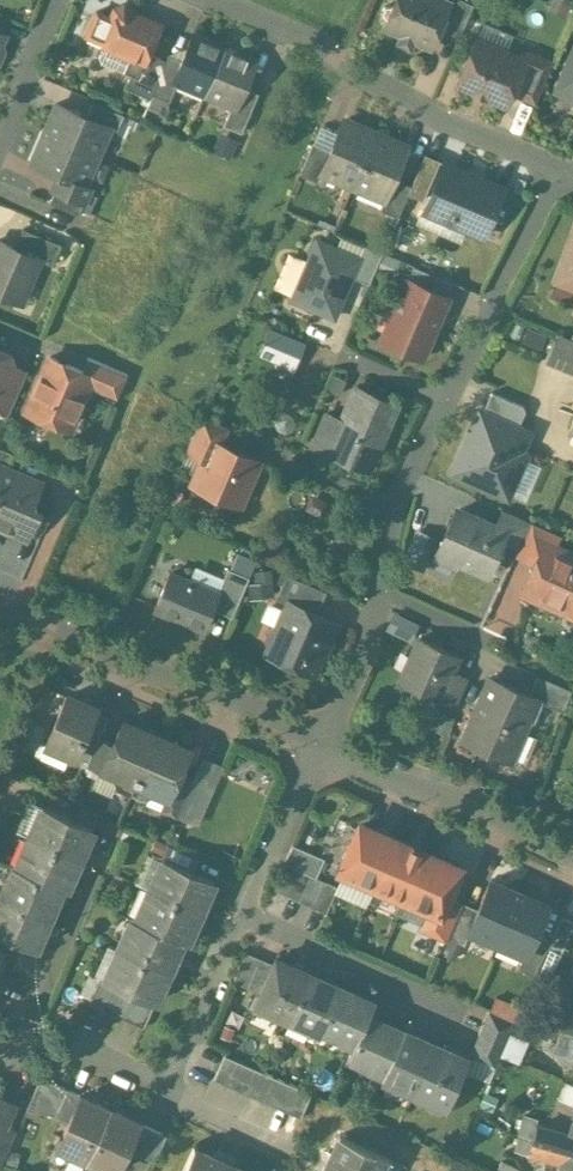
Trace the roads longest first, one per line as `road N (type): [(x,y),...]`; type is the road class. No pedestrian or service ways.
road 1 (residential): [(212,0),(311,41),(427,110),(563,166)]
road 2 (residential): [(169,1091),(324,749)]
road 3 (residential): [(0,601),(324,749)]
road 4 (residential): [(324,749),(572,854)]
road 5 (residential): [(448,402),(563,166)]
road 6 (residential): [(0,1040),(69,1043),(169,1091)]
road 7 (residential): [(324,749),(370,646),(379,596)]
road 8 (residential): [(0,142),(60,0)]
road 9 (residential): [(169,1091),(289,1145)]
road 10 (residential): [(494,645),(379,596)]

